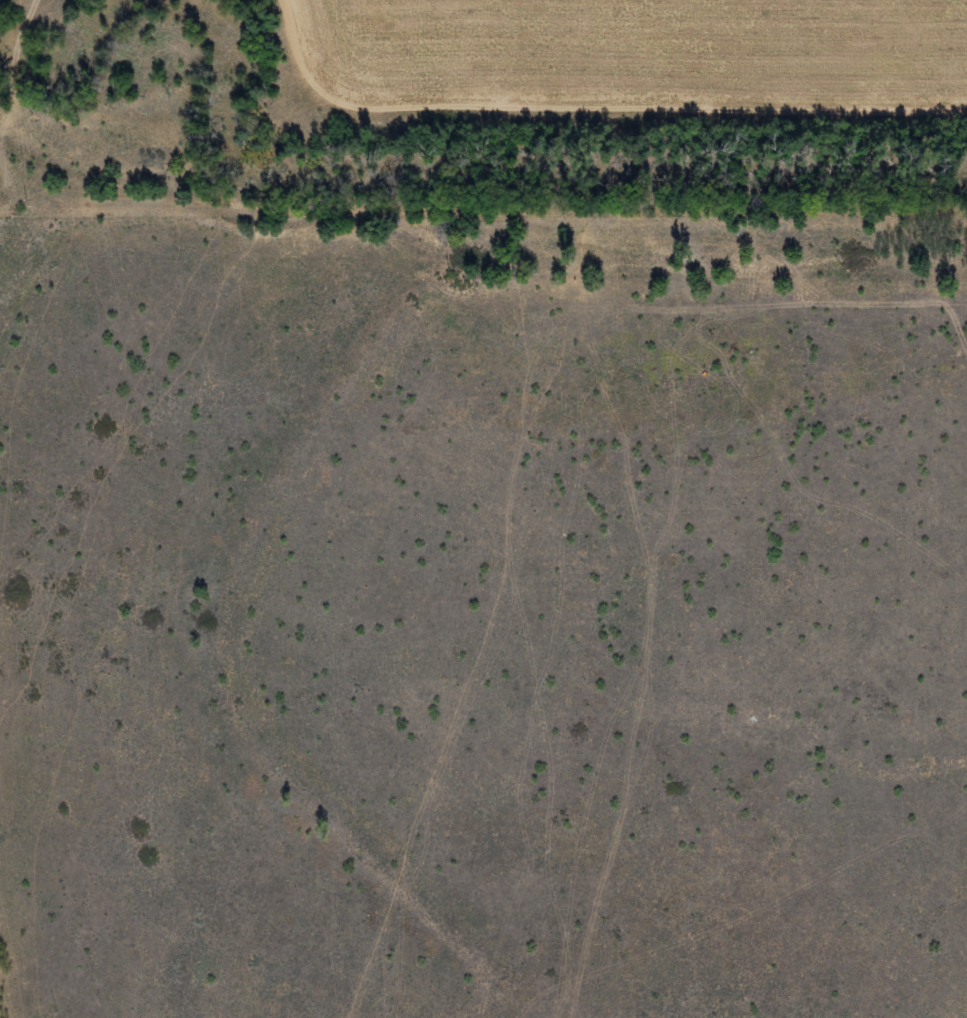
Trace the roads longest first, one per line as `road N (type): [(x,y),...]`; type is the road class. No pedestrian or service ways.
road 1 (track): [(266,0),(357,109),(966,122)]

